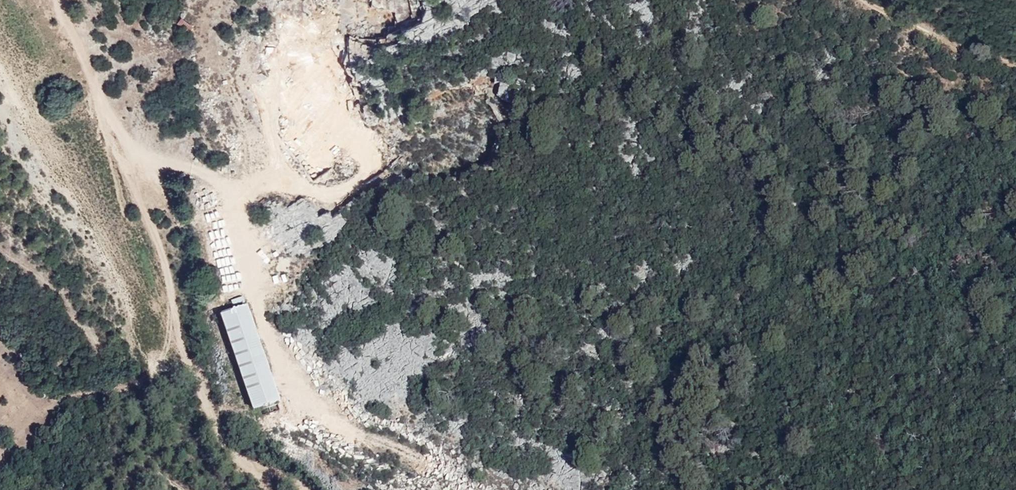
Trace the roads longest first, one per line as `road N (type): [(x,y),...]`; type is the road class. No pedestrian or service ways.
road 1 (track): [(57,0),(124,162),(208,413),(227,449),(301,489)]
road 2 (track): [(864,0),(880,16),(1015,67)]

